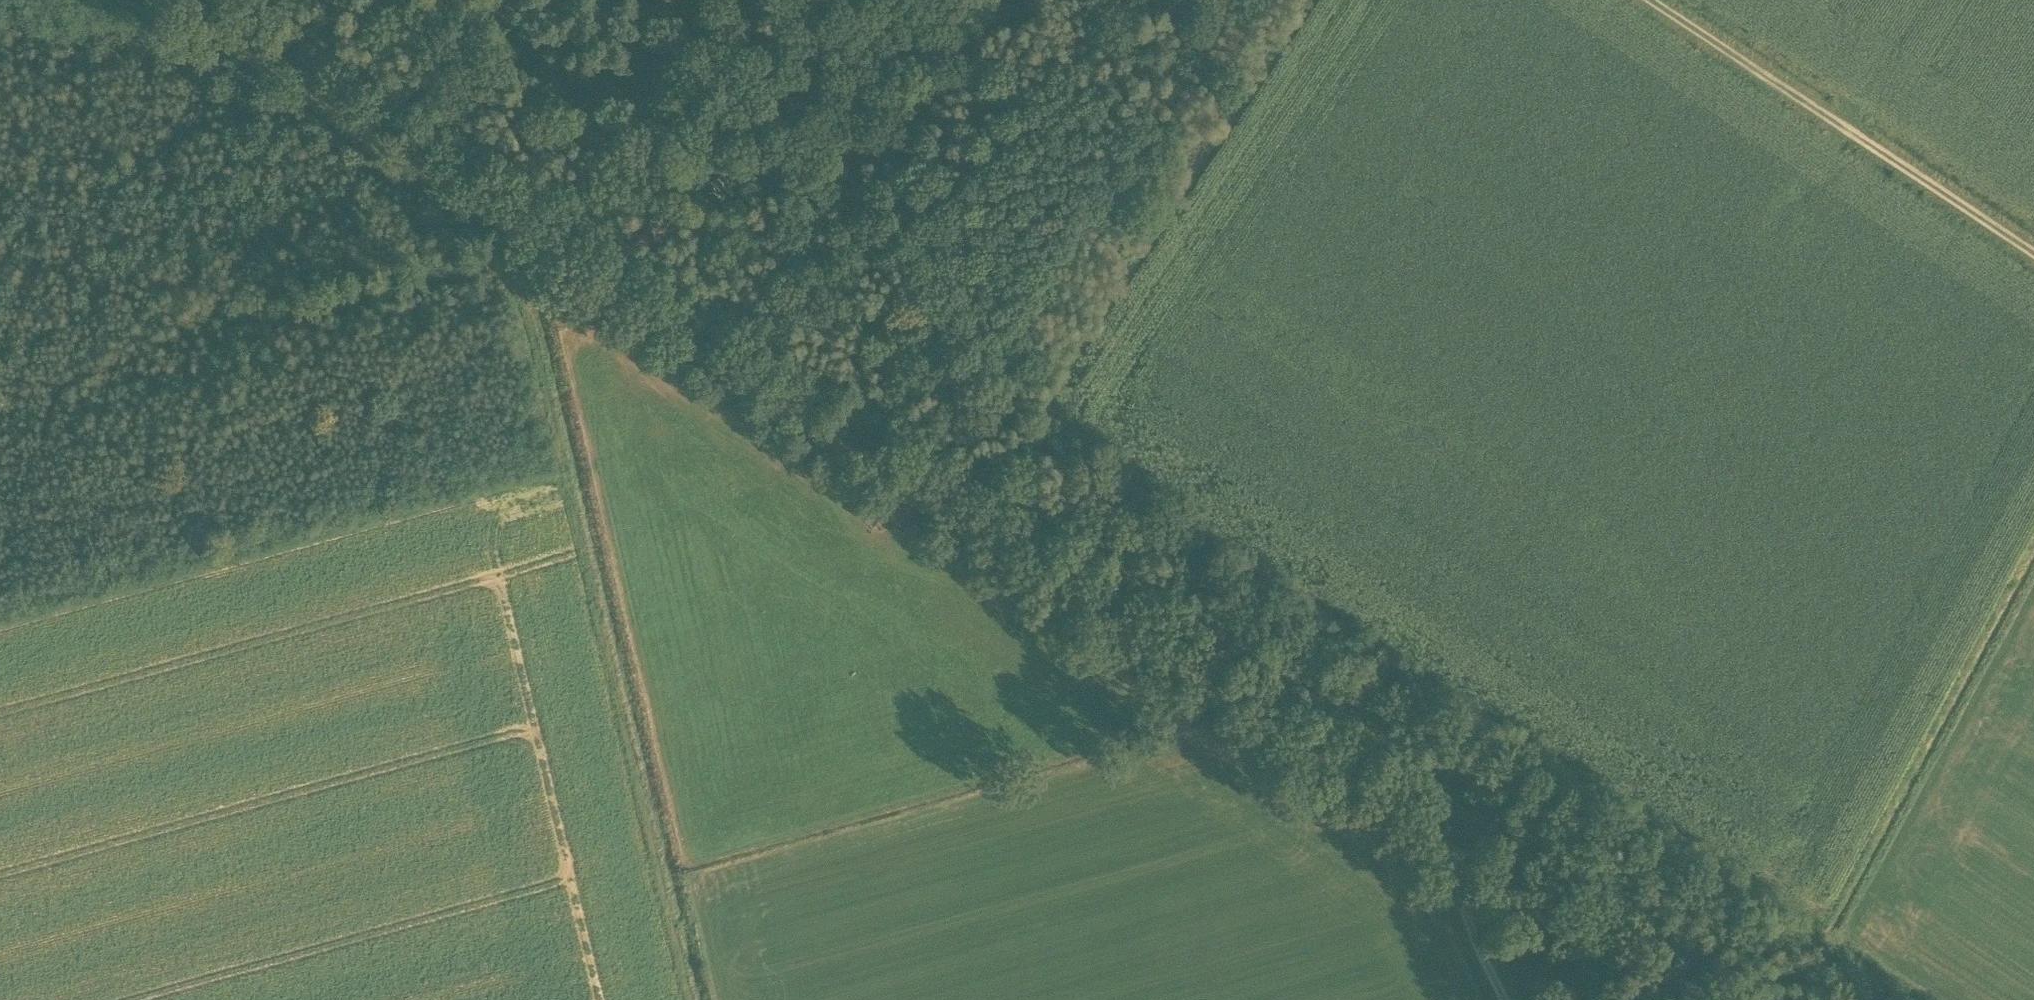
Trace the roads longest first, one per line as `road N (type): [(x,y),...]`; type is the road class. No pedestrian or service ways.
road 1 (track): [(1436,844),(155,0)]
road 2 (track): [(1643,0),(2033,256)]
road 3 (track): [(1673,999),(1436,844)]
road 4 (track): [(1436,844),(1504,999)]

